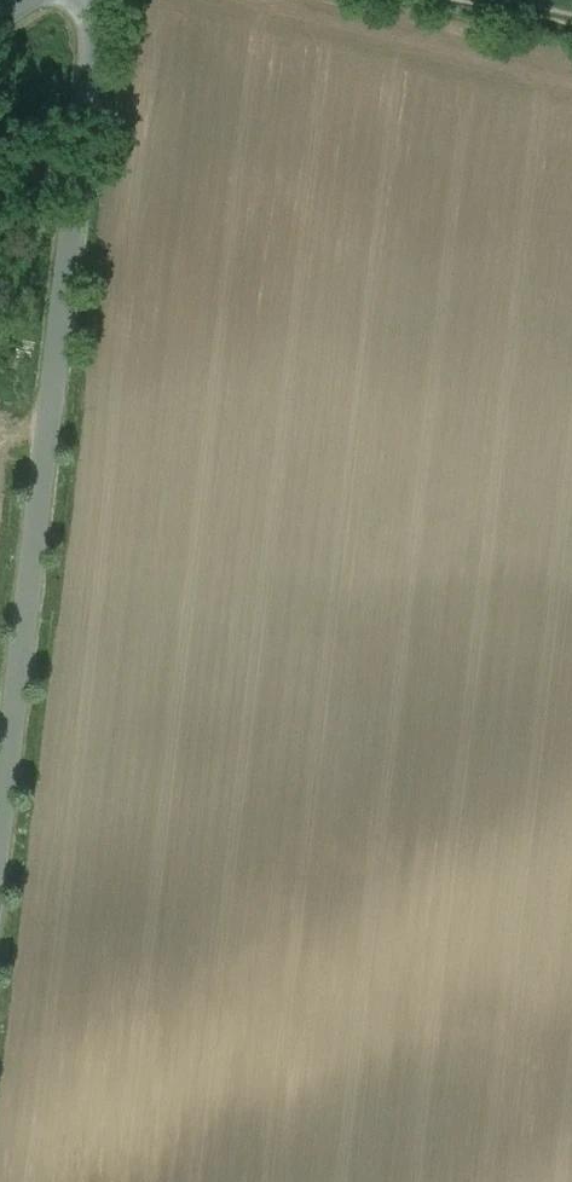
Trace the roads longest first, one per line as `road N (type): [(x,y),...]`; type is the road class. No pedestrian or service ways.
road 1 (tertiary): [(0,830),(97,0)]

